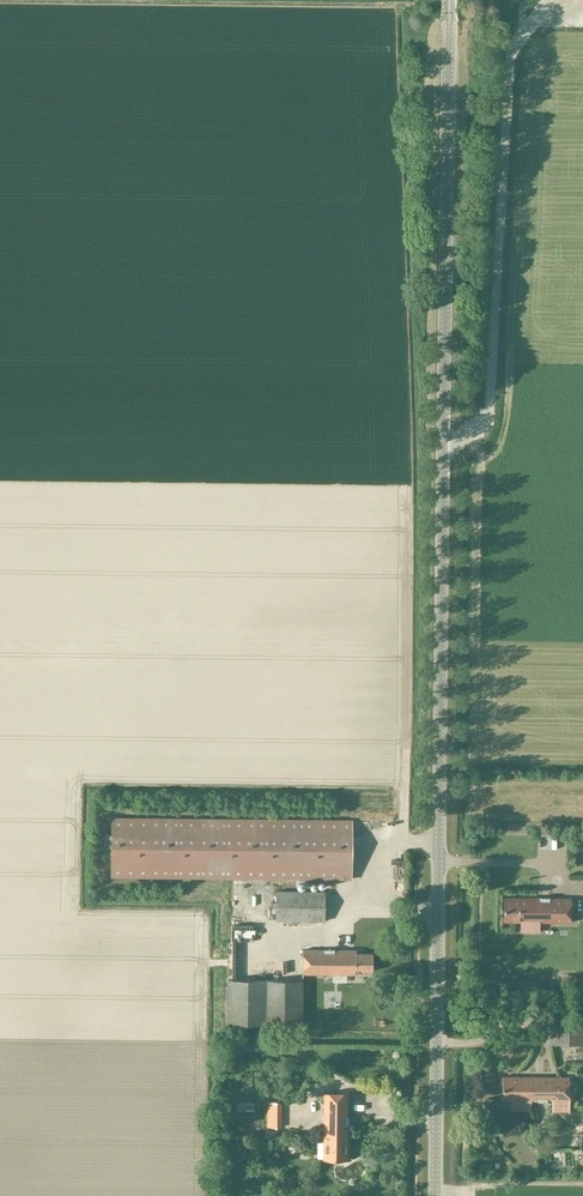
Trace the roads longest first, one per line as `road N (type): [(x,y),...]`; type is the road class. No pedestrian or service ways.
road 1 (unclassified): [(446,234),(435,1195)]
road 2 (unclassified): [(446,234),(449,0)]

